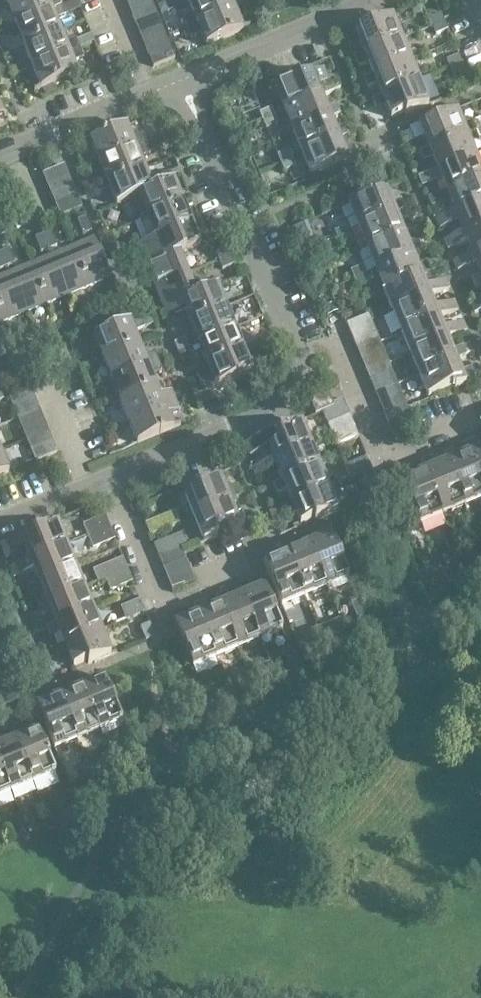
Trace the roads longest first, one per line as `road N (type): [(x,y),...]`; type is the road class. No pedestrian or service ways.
road 1 (unclassified): [(298,356),(185,81)]
road 2 (residential): [(473,424),(385,459),(343,358),(298,356)]
road 3 (unclassified): [(112,481),(255,421),(298,356)]
road 4 (residential): [(249,571),(162,608),(112,481)]
road 5 (unclassified): [(185,81),(379,0)]
road 6 (unclassified): [(0,156),(150,95)]
road 7 (residential): [(89,491),(33,351)]

